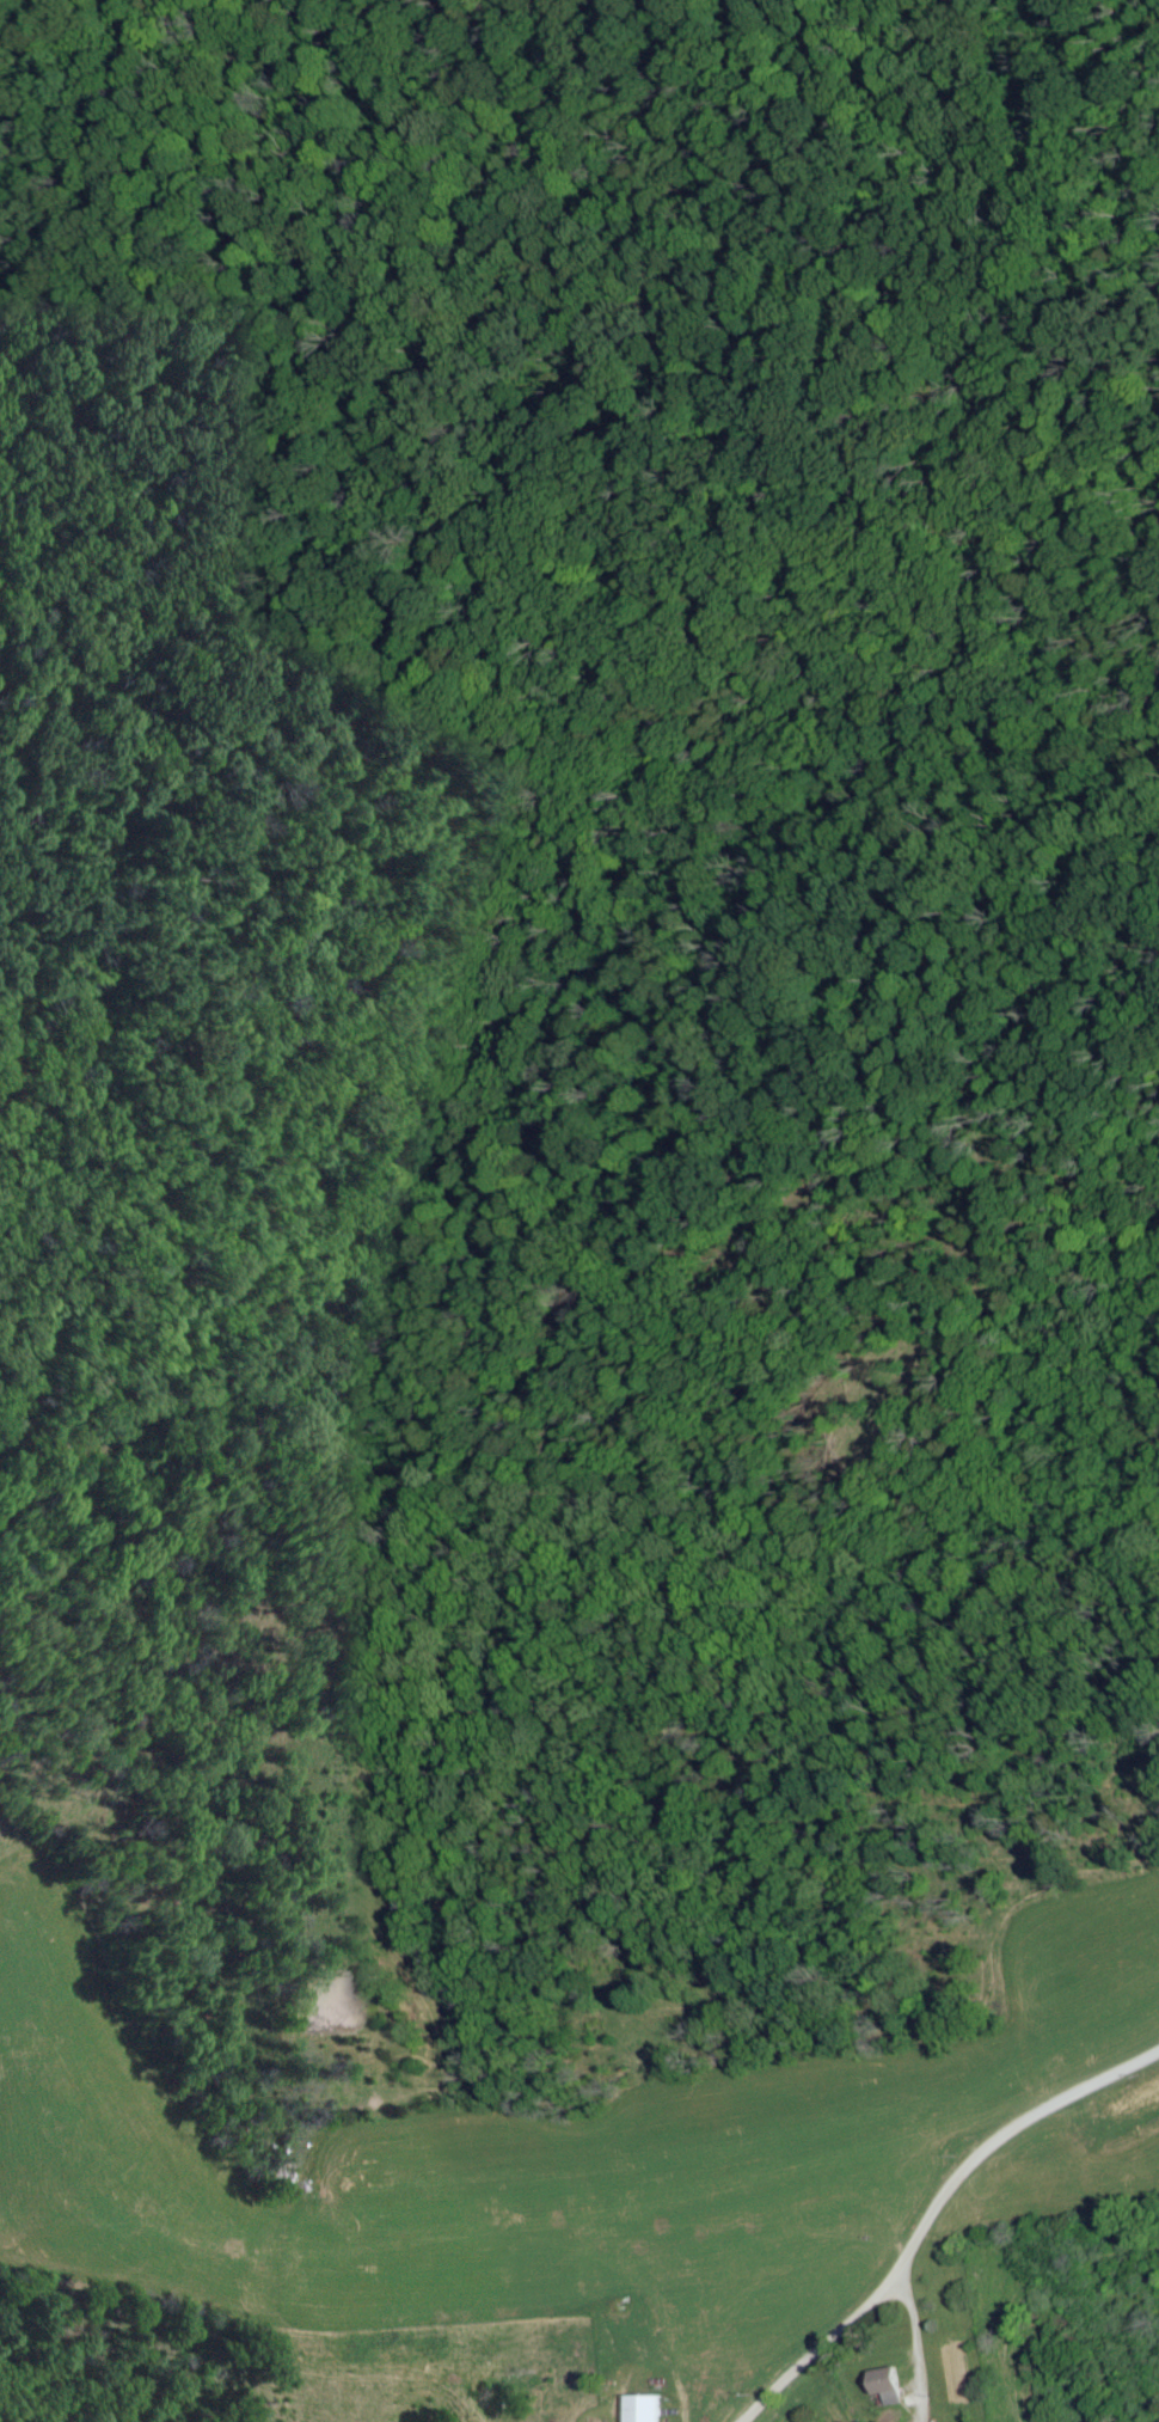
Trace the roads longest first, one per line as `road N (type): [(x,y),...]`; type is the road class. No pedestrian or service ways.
road 1 (residential): [(743,2421),(897,2282),(930,2215),(976,2155),(1158,2047)]

